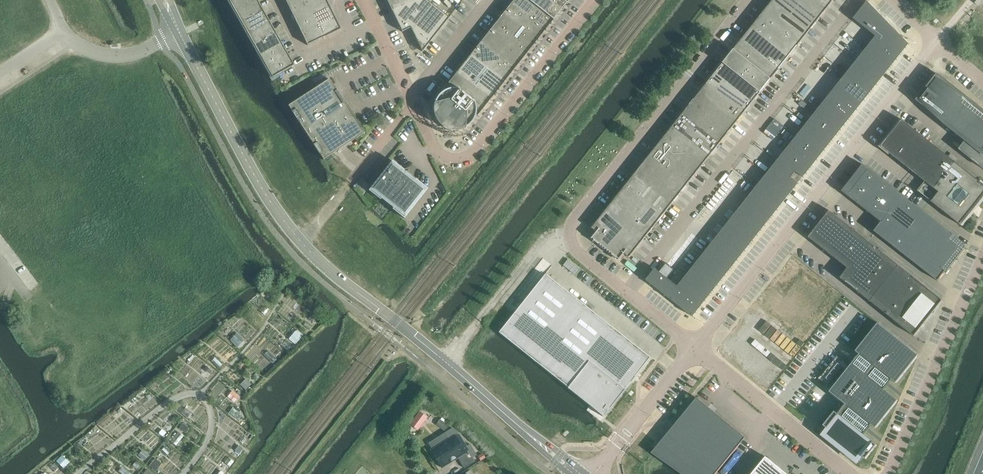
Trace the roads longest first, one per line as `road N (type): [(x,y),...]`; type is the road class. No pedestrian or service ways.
road 1 (tertiary): [(579,473),(302,246),(253,176),(179,32)]
road 2 (unclassified): [(698,350),(935,41)]
road 3 (unclassified): [(630,295),(577,253),(569,225),(751,0)]
road 4 (unclassified): [(859,0),(630,295)]
road 5 (unclassified): [(596,0),(470,157),(442,157),(412,99)]
road 6 (unclassified): [(982,262),(887,473)]
road 7 (unclassified): [(852,473),(698,350)]
road 8 (unclassified): [(592,473),(698,350)]
road 9 (unclassified): [(376,25),(306,60),(273,0)]
road 10 (unclassified): [(64,30),(86,49),(114,55),(179,32)]
road 11 (unclassified): [(490,0),(412,99)]

